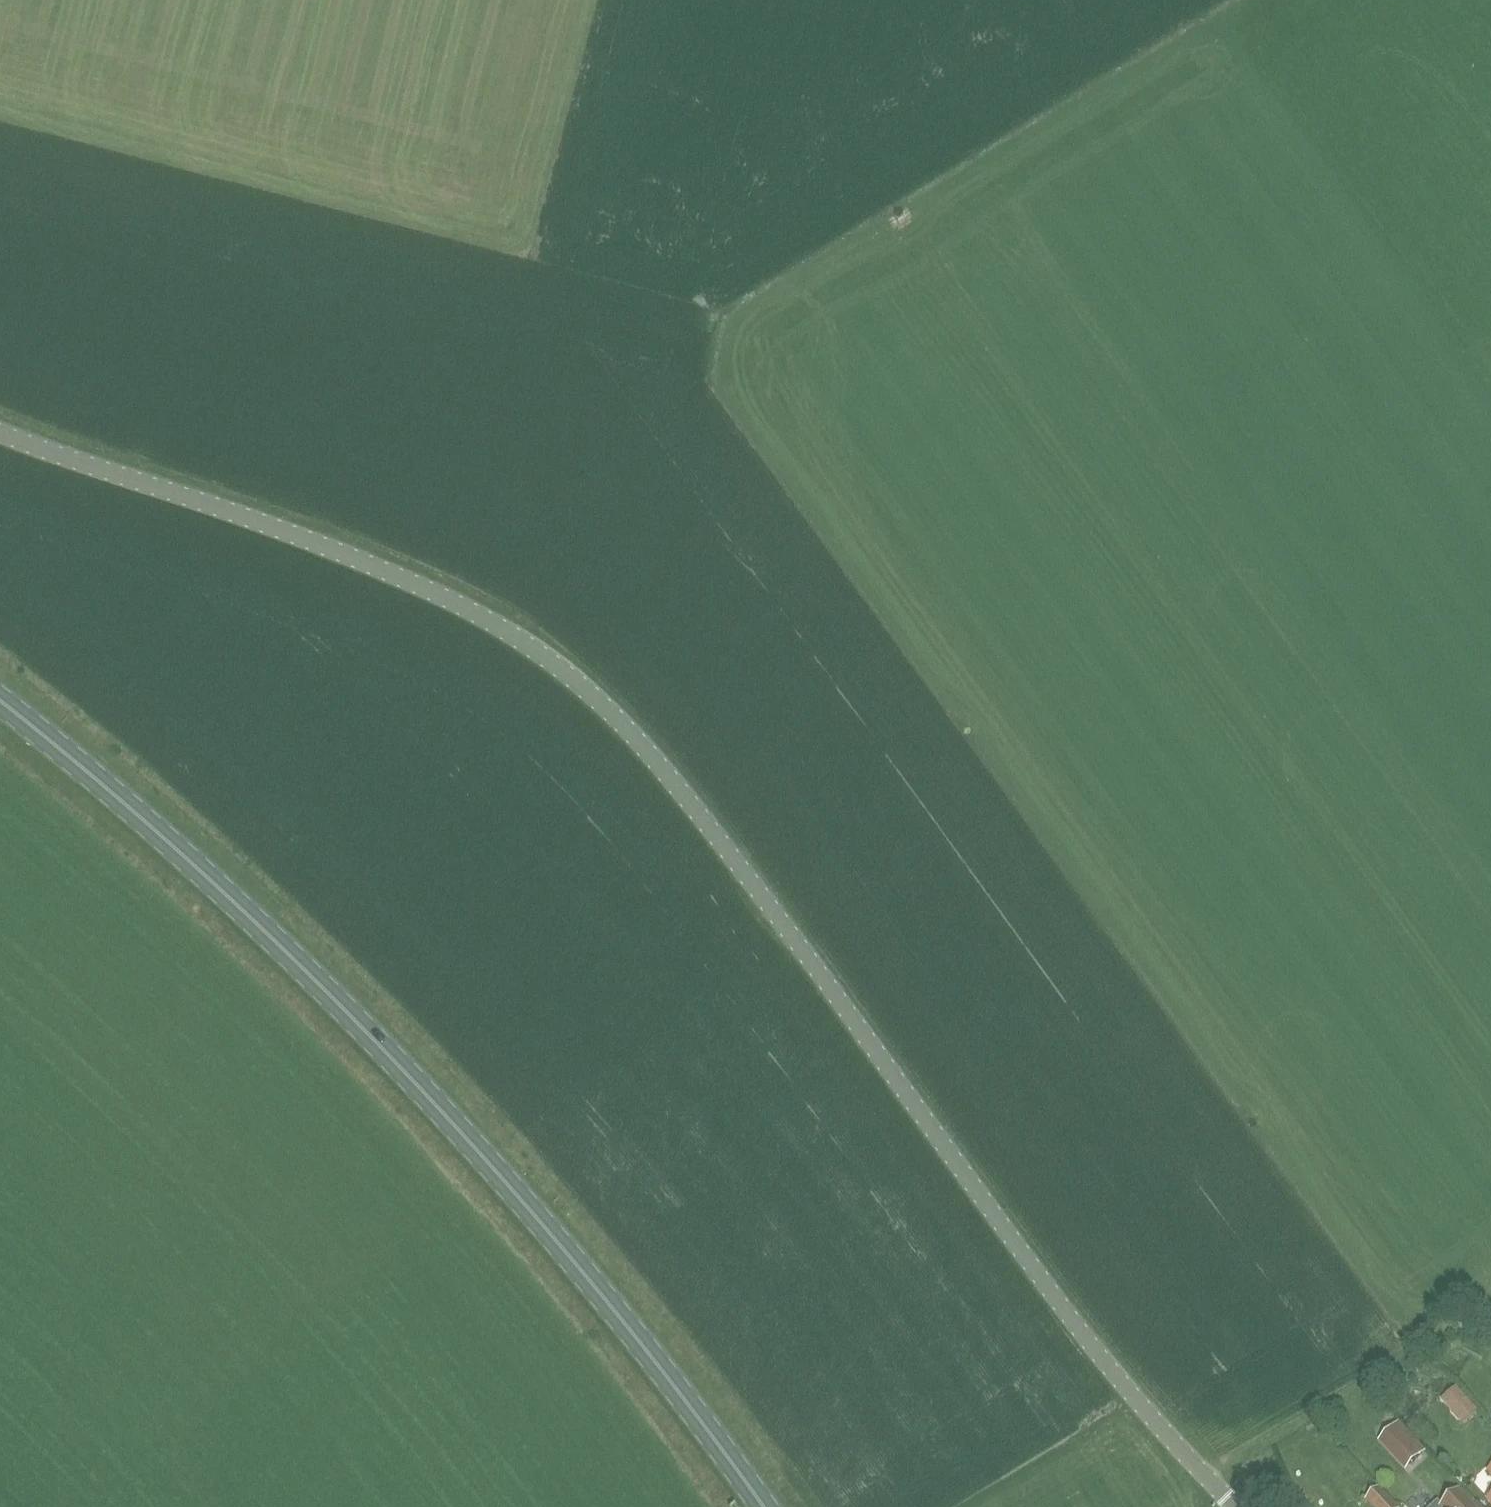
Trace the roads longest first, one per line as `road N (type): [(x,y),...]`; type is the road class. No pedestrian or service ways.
road 1 (unclassified): [(1239,1506),(1103,1363),(645,740),(598,692),(532,640),(452,597),(0,434)]
road 2 (primary): [(756,1506),(596,1271),(451,1113),(132,806),(0,699)]

